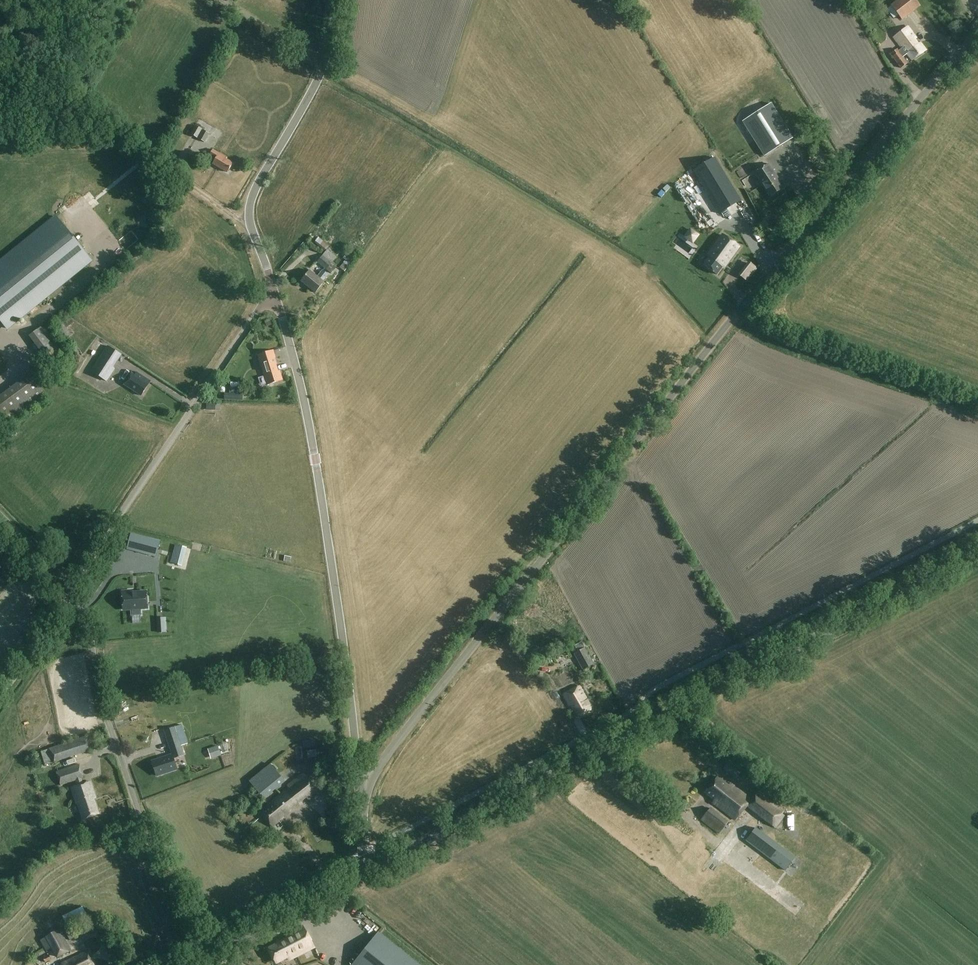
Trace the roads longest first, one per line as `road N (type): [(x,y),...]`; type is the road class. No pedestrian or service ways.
road 1 (unclassified): [(360,792),(744,305),(977,31)]
road 2 (tertiary): [(372,869),(977,552)]
road 3 (unclassified): [(360,792),(314,446),(273,288)]
road 4 (unclassified): [(205,954),(137,808),(72,587)]
road 5 (unclassified): [(72,587),(273,288)]
road 6 (track): [(252,224),(155,158),(69,64),(0,34)]
road 7 (unclassified): [(273,288),(252,224),(253,197),(322,70),(333,0)]
road 8 (tertiary): [(205,954),(372,869)]
road 9 (unclassified): [(0,700),(72,587)]

